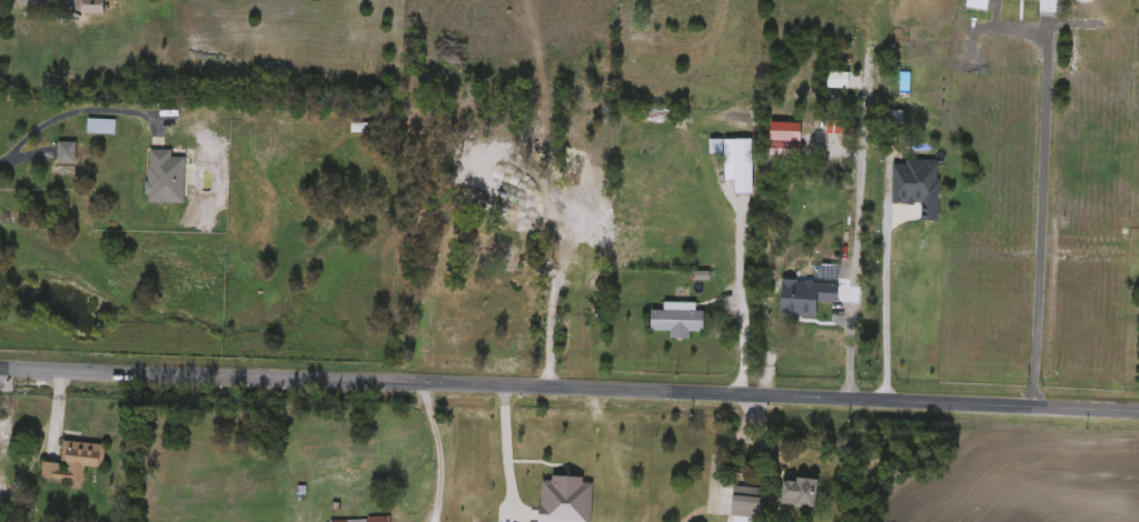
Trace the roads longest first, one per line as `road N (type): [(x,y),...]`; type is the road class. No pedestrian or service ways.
road 1 (residential): [(1138,408),(739,381),(0,354)]

